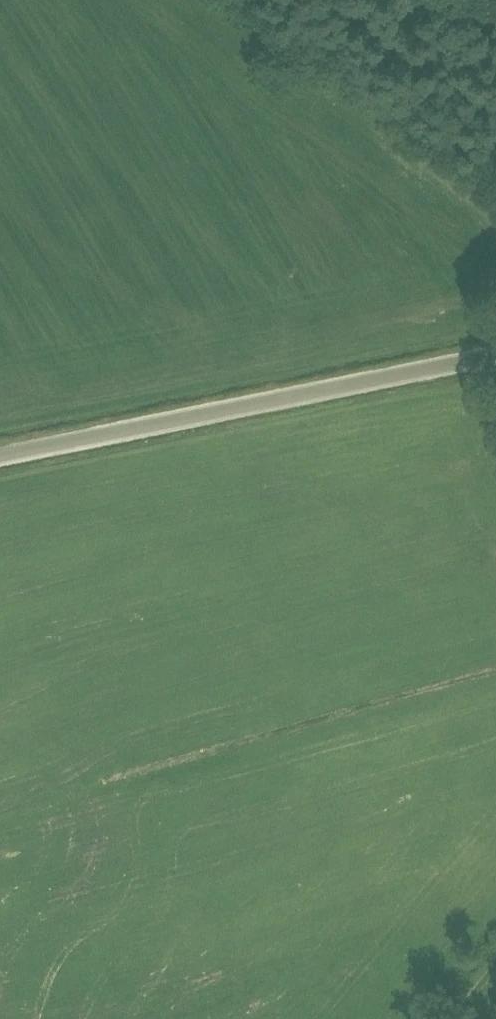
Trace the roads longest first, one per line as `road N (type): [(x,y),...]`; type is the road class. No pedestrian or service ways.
road 1 (unclassified): [(0,455),(495,354)]

